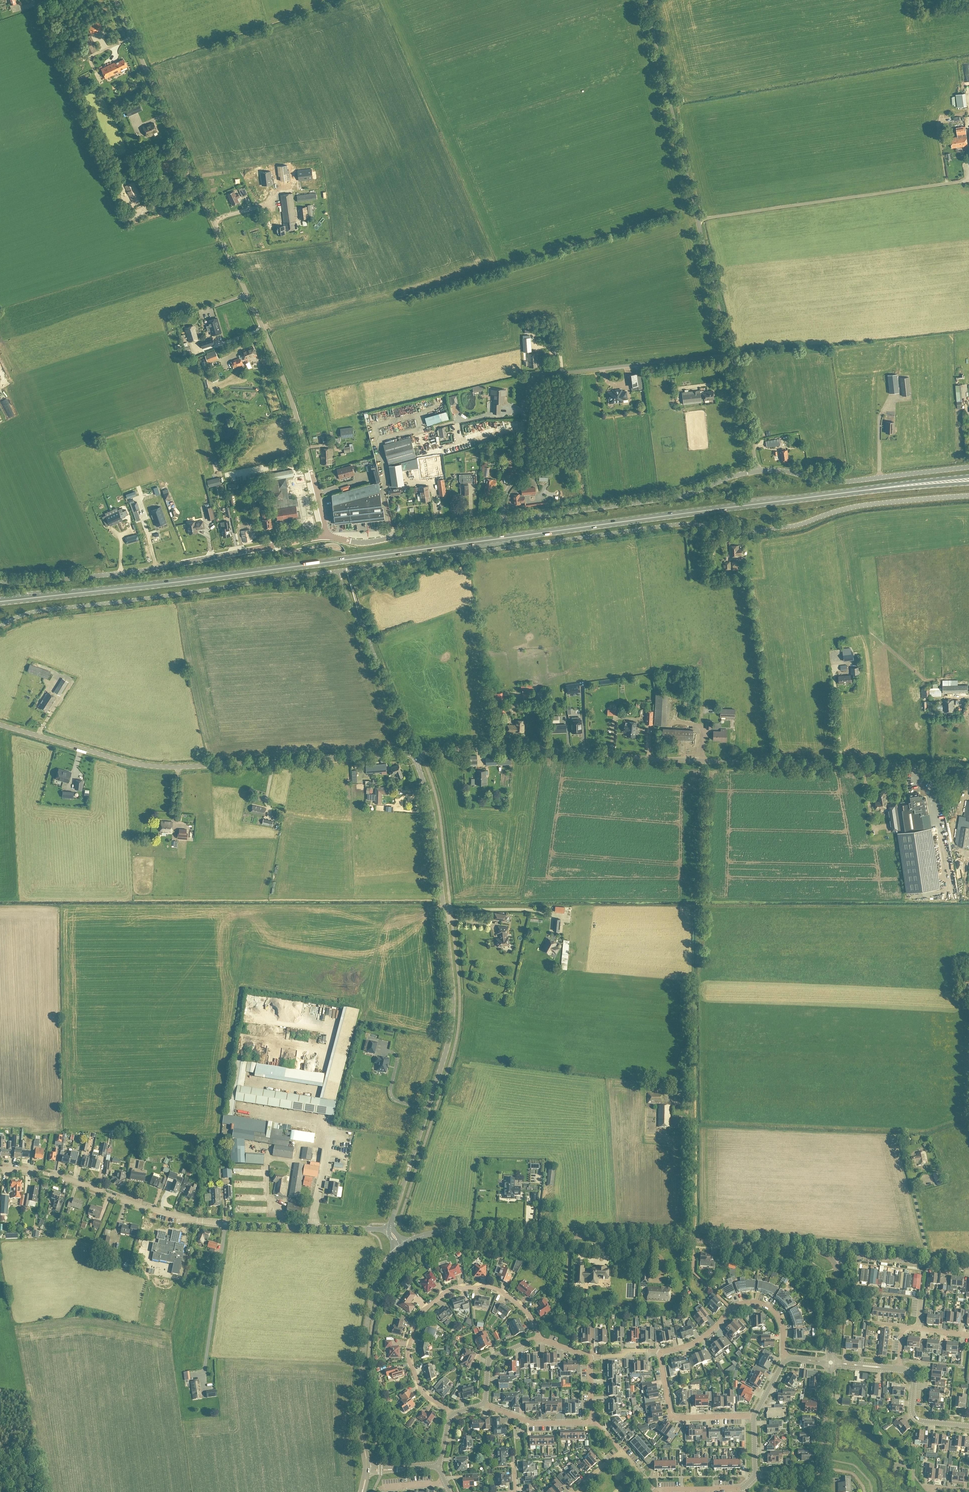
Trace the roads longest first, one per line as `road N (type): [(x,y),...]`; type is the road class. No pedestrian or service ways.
road 1 (unclassified): [(0,627),(46,610),(675,525),(750,532),(863,505),(968,496)]
road 2 (primary): [(893,487),(0,602)]
road 3 (unclassified): [(328,537),(277,360),(115,0)]
road 4 (unclassified): [(968,773),(538,749),(415,759)]
road 5 (tertiary): [(391,1229),(452,1019),(434,821),(415,759)]
road 6 (tertiary): [(835,1263),(811,1250),(668,1239),(448,1231),(401,1247)]
road 7 (tertiary): [(0,725),(163,767),(415,759)]
road 8 (residential): [(0,1169),(46,1174),(196,1220),(369,1228)]
road 9 (unclassified): [(730,354),(534,379),(523,466),(506,494),(503,521)]
road 10 (unclassified): [(0,580),(139,571),(328,537)]
road 11 (residential): [(450,1415),(418,1390),(409,1351),(430,1301),(470,1289),(491,1292),(525,1313),(538,1338)]
road 12 (unclassified): [(503,521),(680,497),(758,471)]
road 13 (unclassified): [(696,220),(942,185)]
road 14 (tertiary): [(367,1469),(359,1415),(370,1302),(401,1247)]
road 15 (unclassified): [(696,220),(645,0)]
road 16 (unclassified): [(758,471),(845,482),(968,467)]
road 17 (residential): [(662,1352),(696,1343),(732,1308),(751,1302),(779,1317),(788,1359)]
road 18 (unclassified): [(328,537),(369,542),(503,521)]
road 19 (residential): [(485,1404),(534,1423),(591,1421),(590,1357)]
road 20 (residential): [(754,1416),(756,1475),(742,1489),(658,1491)]
road 21 (residential): [(754,1416),(674,1418),(662,1352)]
road 22 (unclassified): [(730,354),(696,220)]
road 23 (residential): [(968,1268),(855,1255),(835,1263)]
road 24 (tertiary): [(822,1491),(831,1362)]
road 25 (unclassified): [(758,471),(730,354)]

